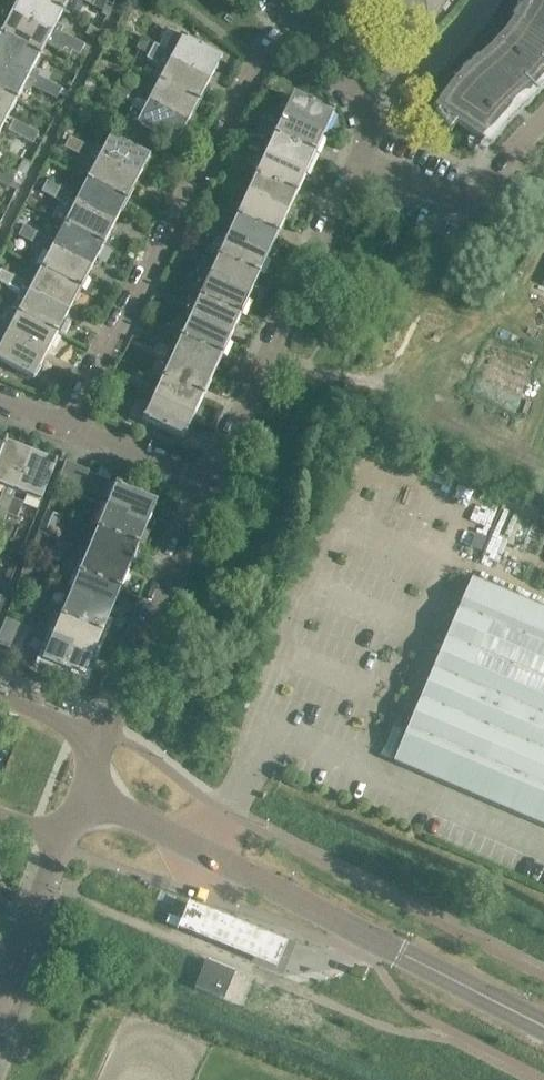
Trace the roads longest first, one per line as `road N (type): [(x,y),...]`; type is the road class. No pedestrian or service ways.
road 1 (residential): [(75,430),(253,65),(292,22)]
road 2 (residential): [(212,482),(360,150),(357,96)]
road 3 (tertiary): [(89,797),(401,950)]
road 4 (residential): [(99,733),(212,482)]
road 5 (residential): [(0,998),(62,842)]
road 6 (residential): [(485,0),(452,42),(357,96)]
road 7 (tertiary): [(543,1024),(401,950)]
road 8 (residential): [(212,482),(75,430)]

